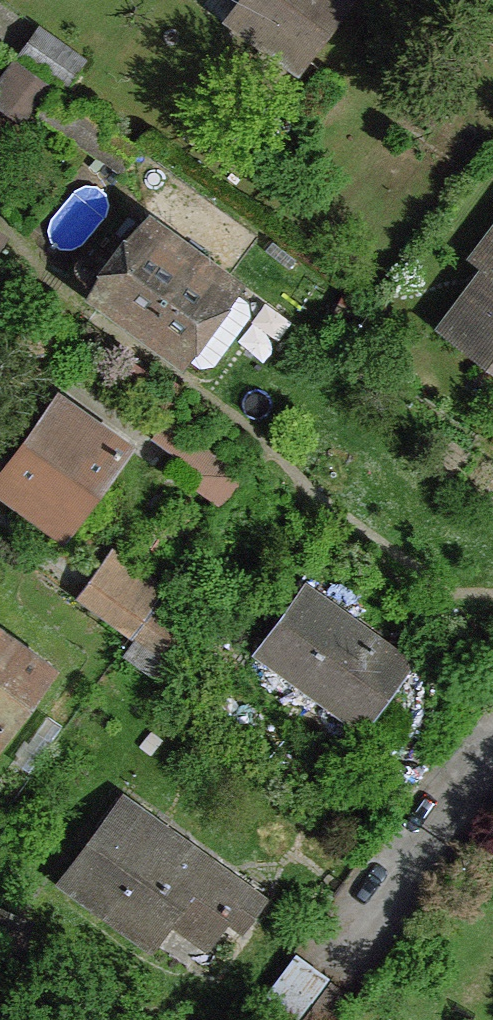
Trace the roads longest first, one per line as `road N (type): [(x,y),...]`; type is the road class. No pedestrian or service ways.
road 1 (residential): [(492,742),(336,961)]

